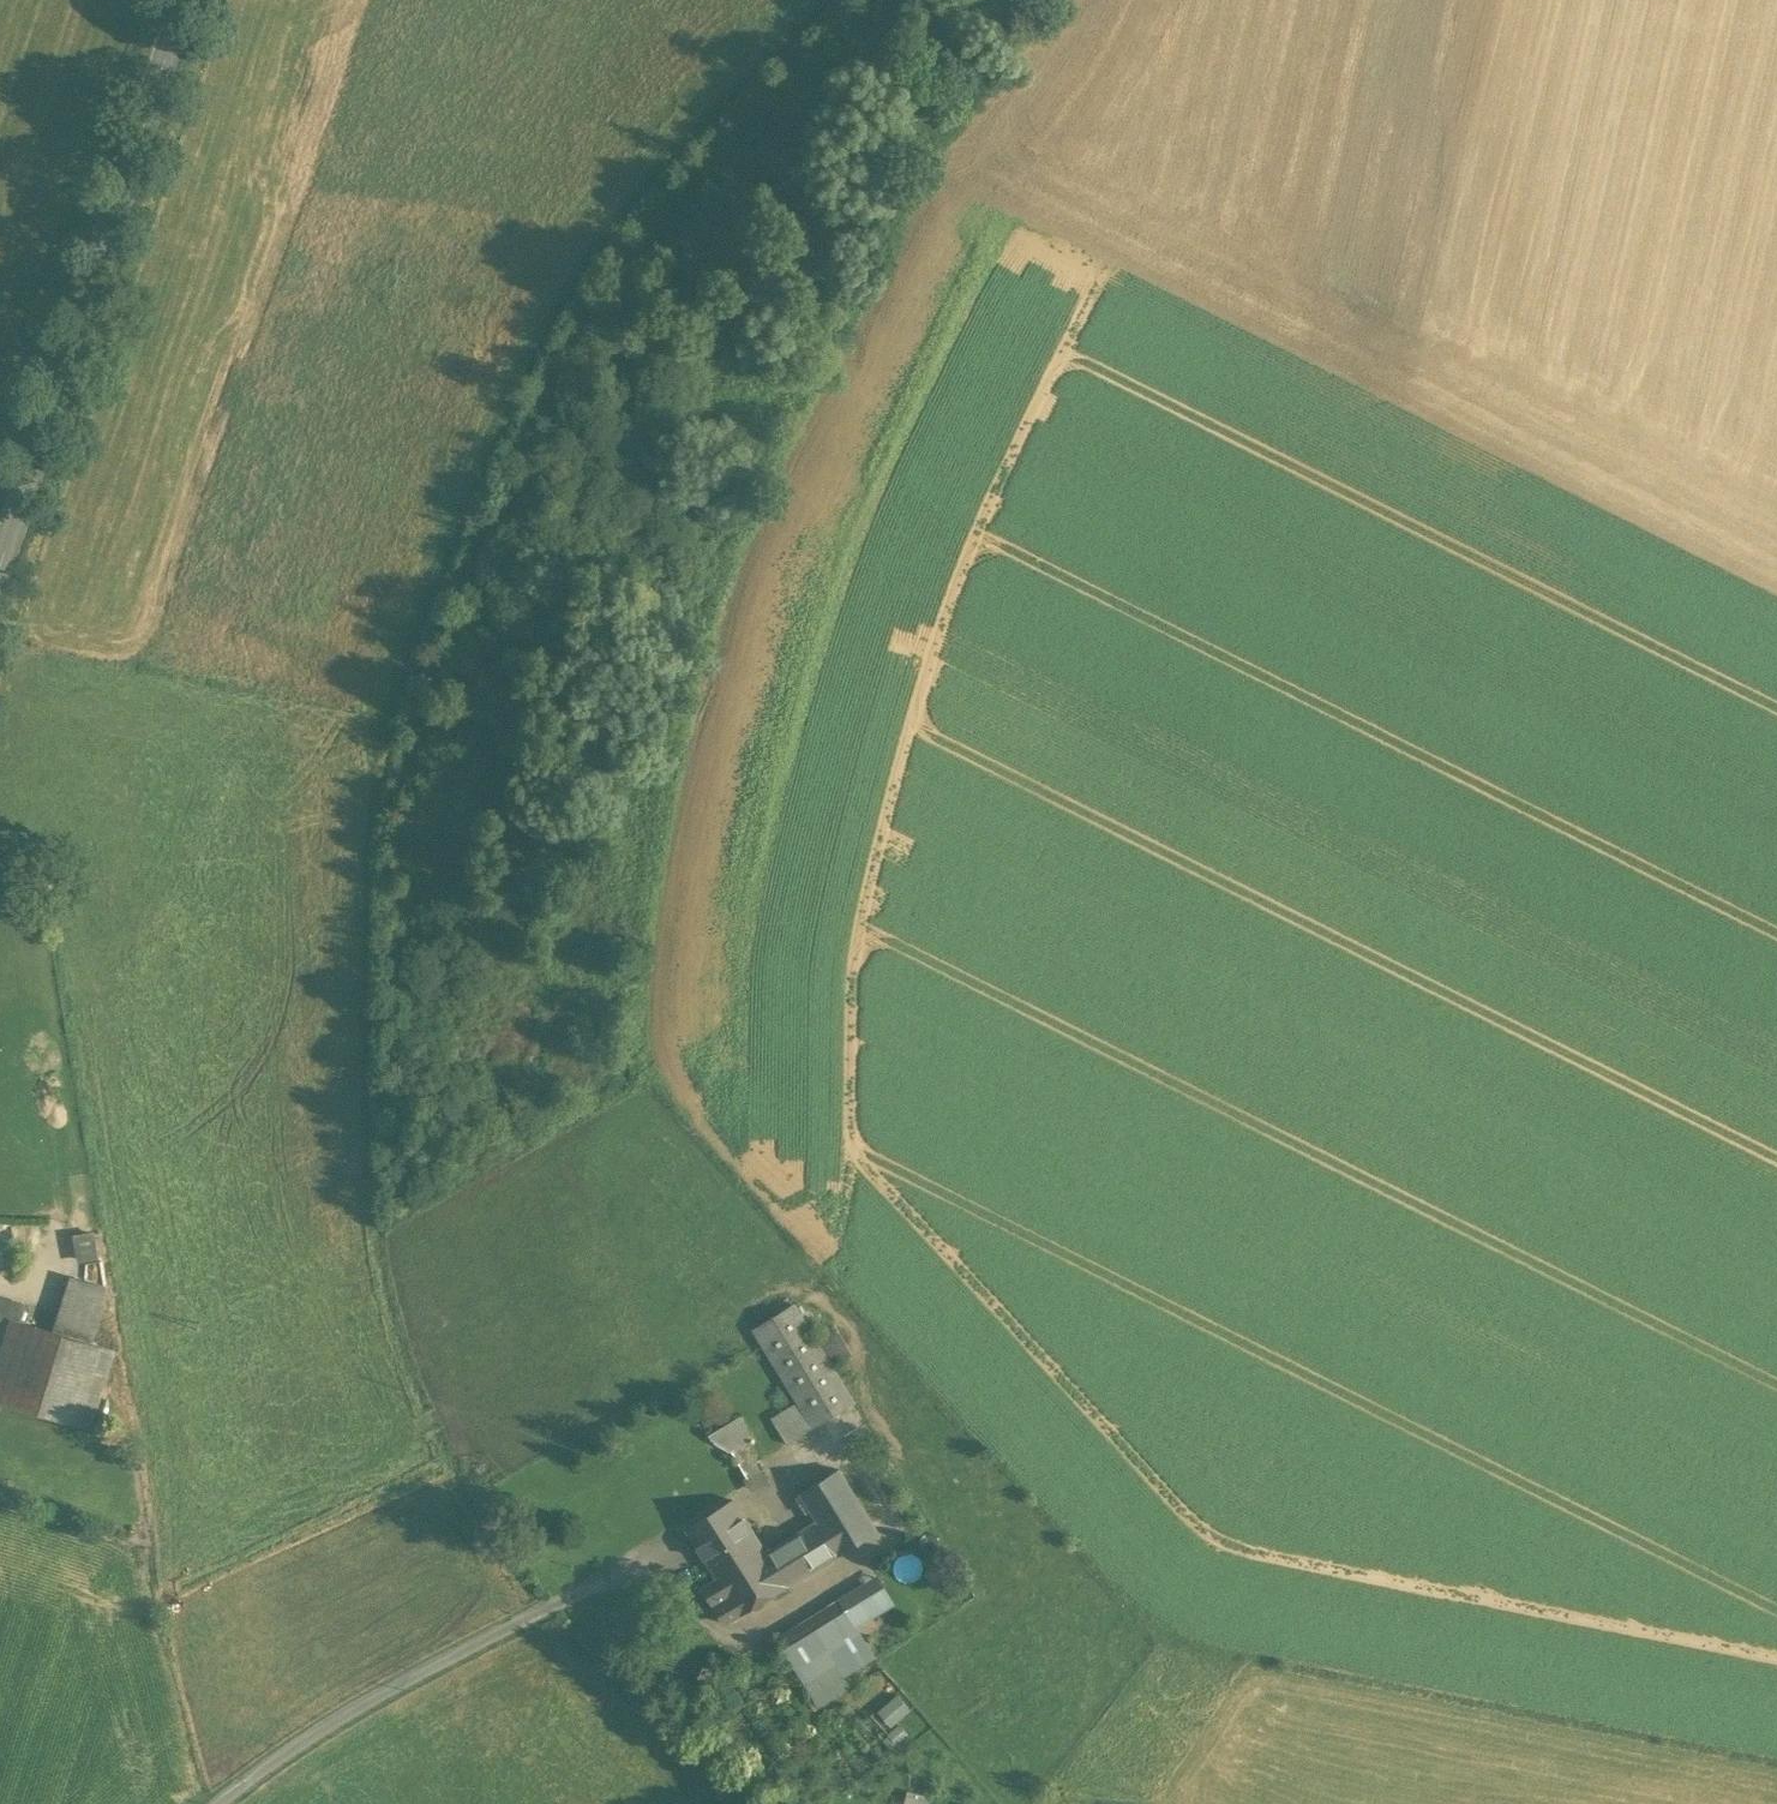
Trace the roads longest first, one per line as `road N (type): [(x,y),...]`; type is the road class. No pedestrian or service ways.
road 1 (secondary): [(0,578),(190,0)]

